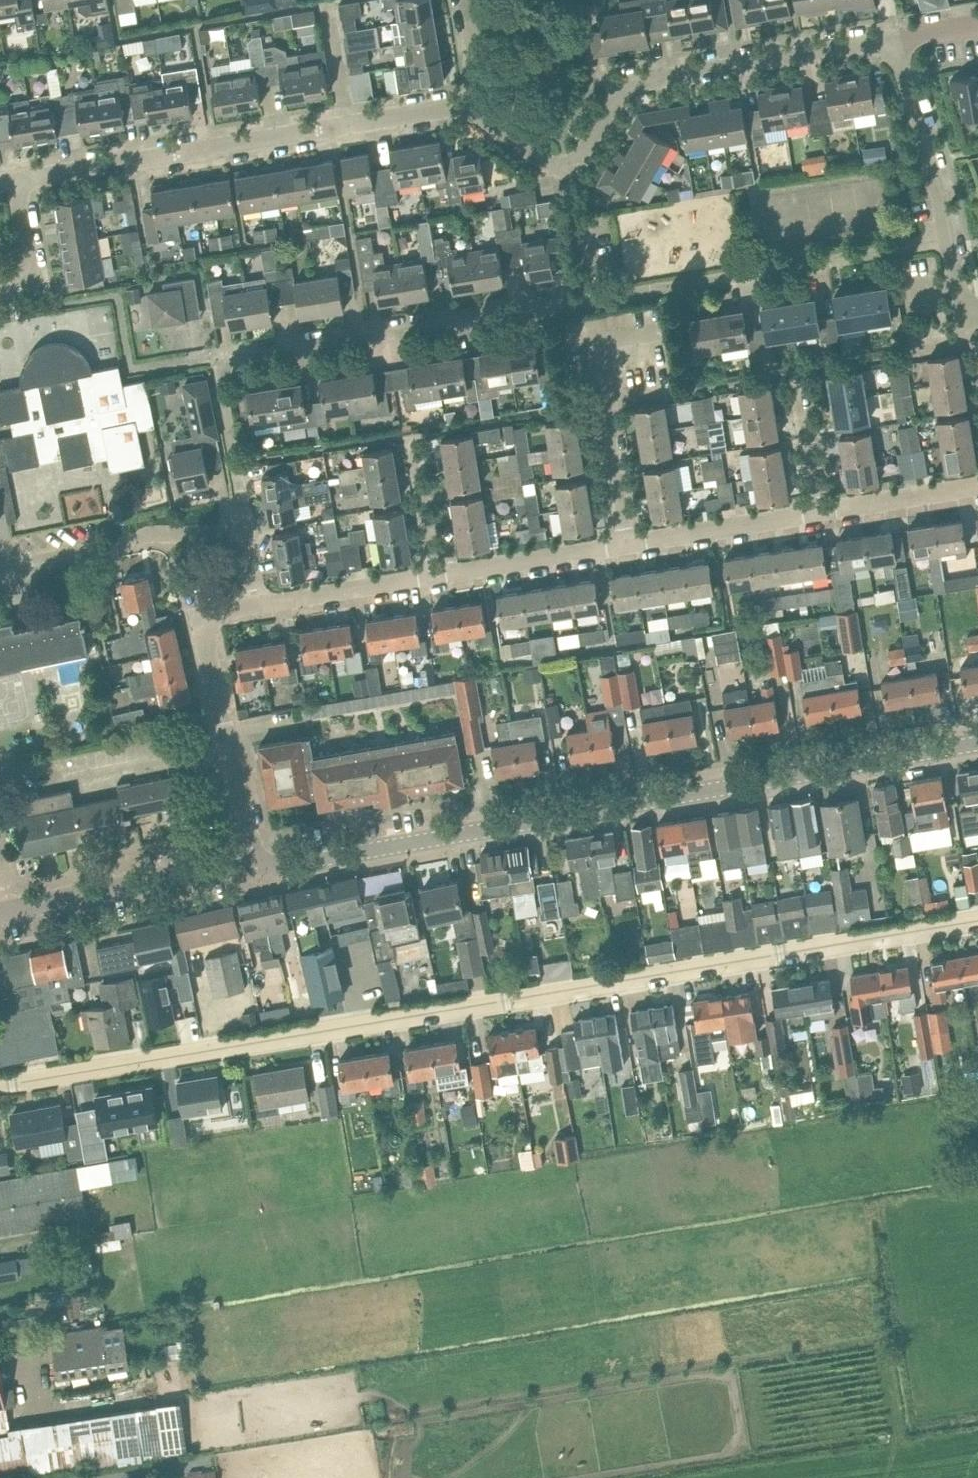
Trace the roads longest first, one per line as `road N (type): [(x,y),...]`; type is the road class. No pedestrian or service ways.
road 1 (residential): [(0,1087),(977,917)]
road 2 (residential): [(221,533),(241,499),(220,381),(220,366),(233,359),(948,240)]
road 3 (tertiary): [(255,856),(286,864),(977,741)]
road 4 (residential): [(893,39),(633,84),(566,166),(507,134),(485,116),(483,102)]
road 5 (residential): [(483,102),(17,179)]
road 6 (residential): [(255,856),(205,639),(223,611),(251,605)]
road 7 (tertiary): [(0,915),(255,856)]
road 8 (residential): [(221,533),(161,532),(0,570)]
road 9 (residential): [(948,240),(893,39)]
road 10 (residential): [(434,575),(627,544)]
road 11 (residential): [(627,544),(817,512)]
road 12 (residential): [(251,605),(434,575)]
road 13 (residential): [(817,512),(977,486)]
road 14 (residential): [(434,575),(412,433)]
road 15 (residential): [(817,512),(794,376)]
road 16 (residential): [(627,544),(605,412)]
road 17 (residential): [(0,281),(21,276),(29,261),(17,179)]

